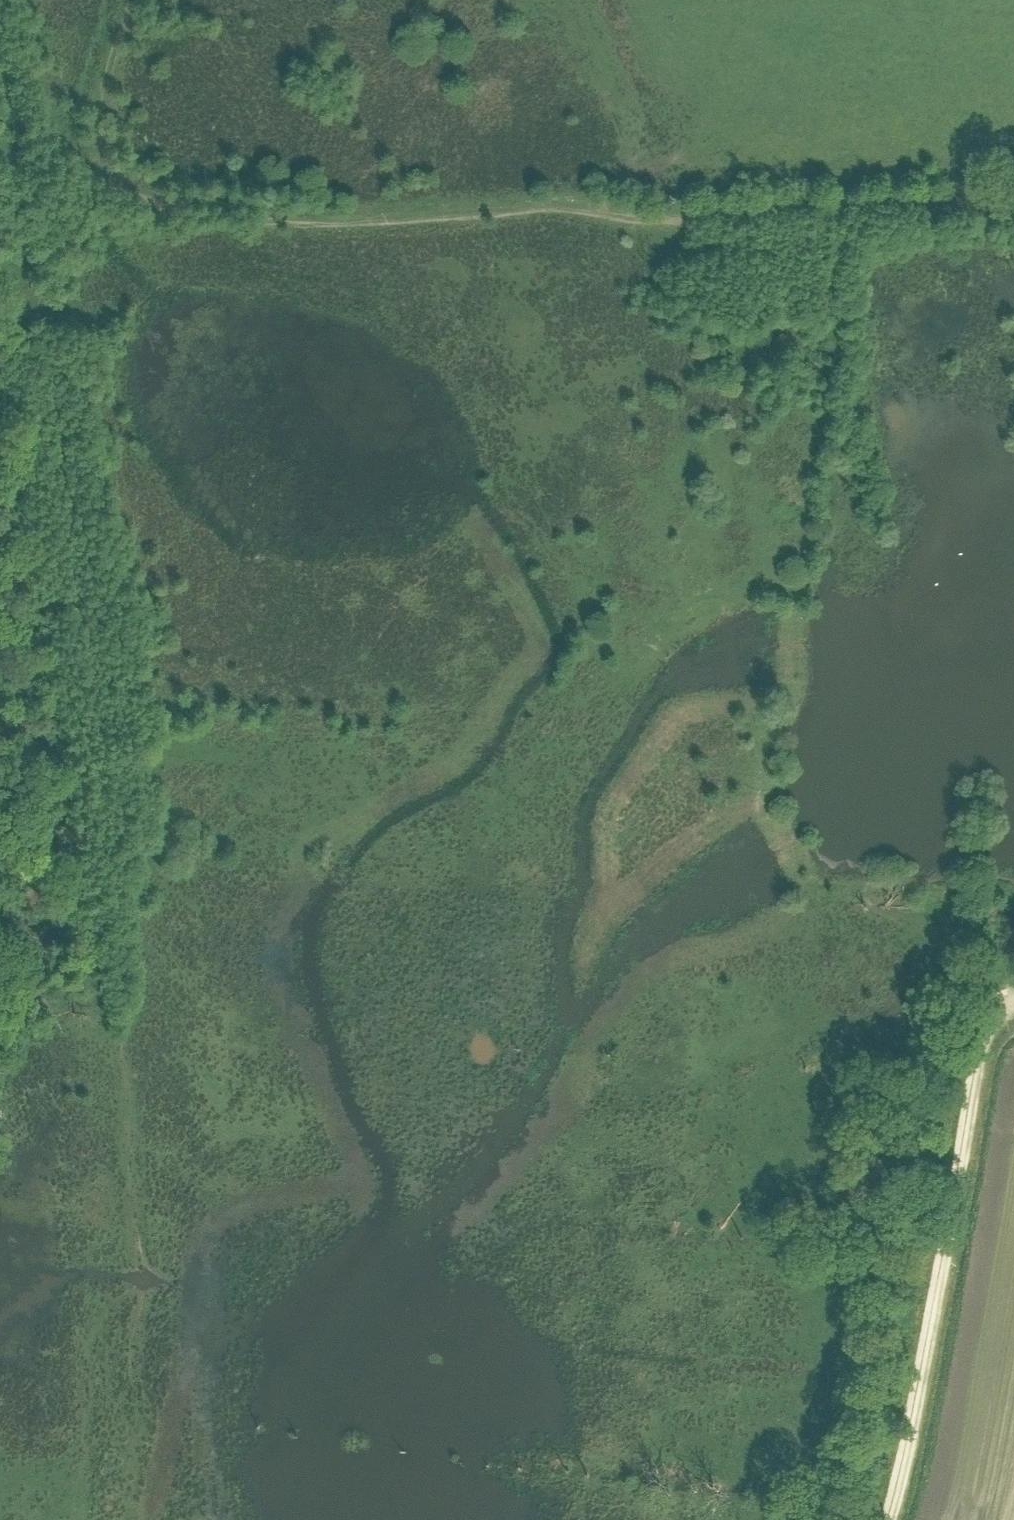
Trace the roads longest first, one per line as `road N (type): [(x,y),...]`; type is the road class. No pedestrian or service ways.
road 1 (track): [(1013,1001),(996,1014),(986,1050),(893,1519)]

